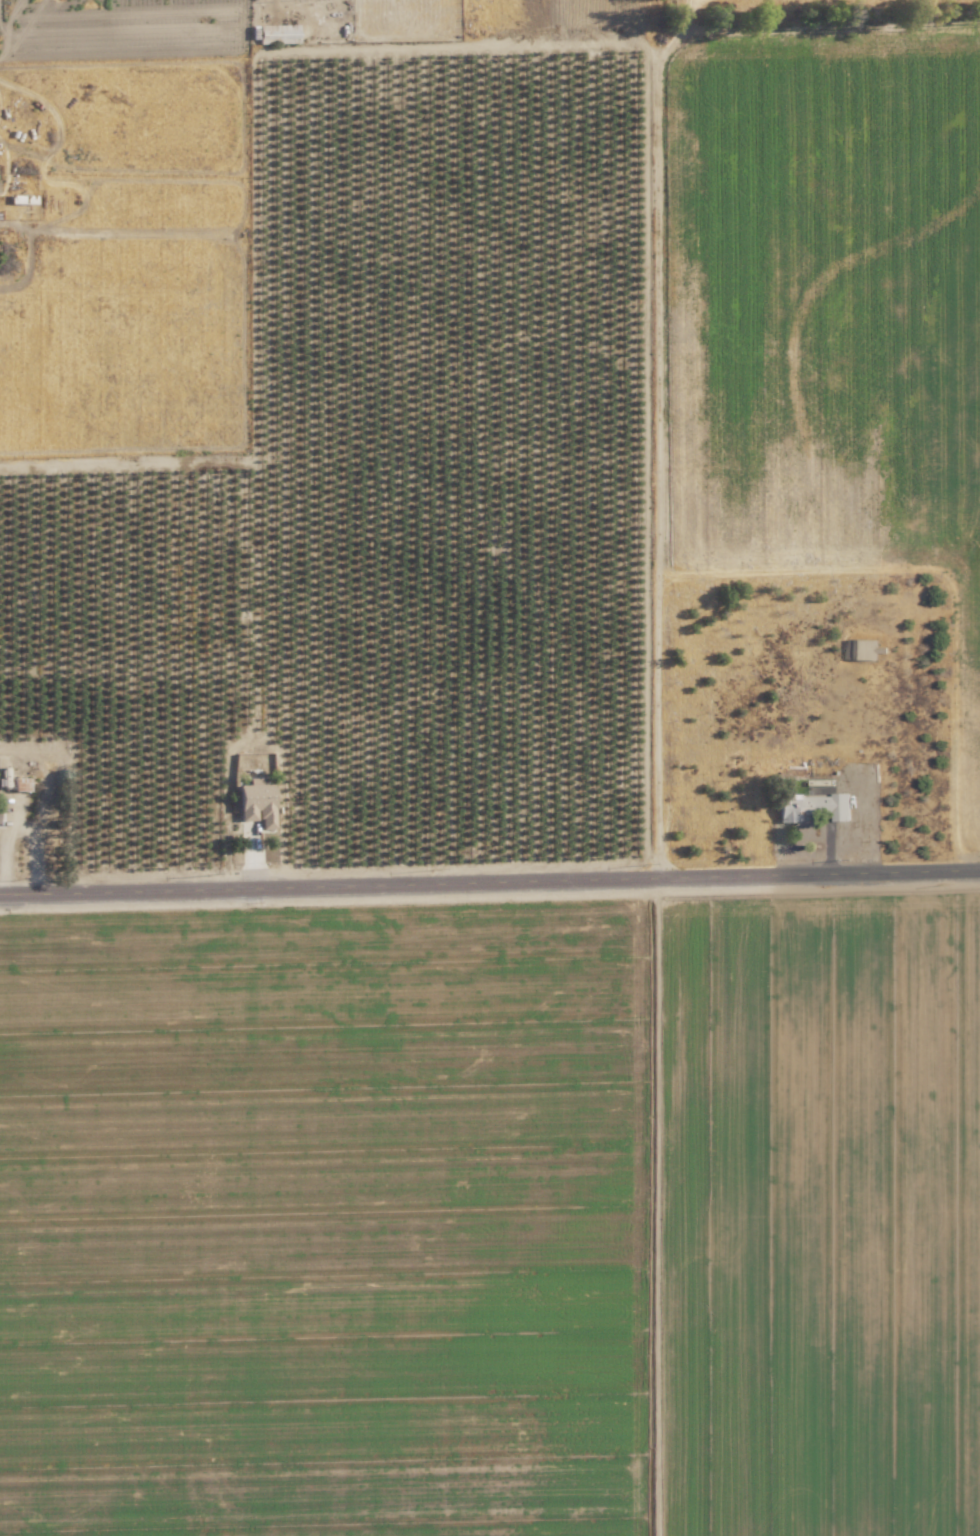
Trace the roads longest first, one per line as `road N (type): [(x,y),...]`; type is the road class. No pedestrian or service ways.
road 1 (tertiary): [(0,898),(979,874)]

